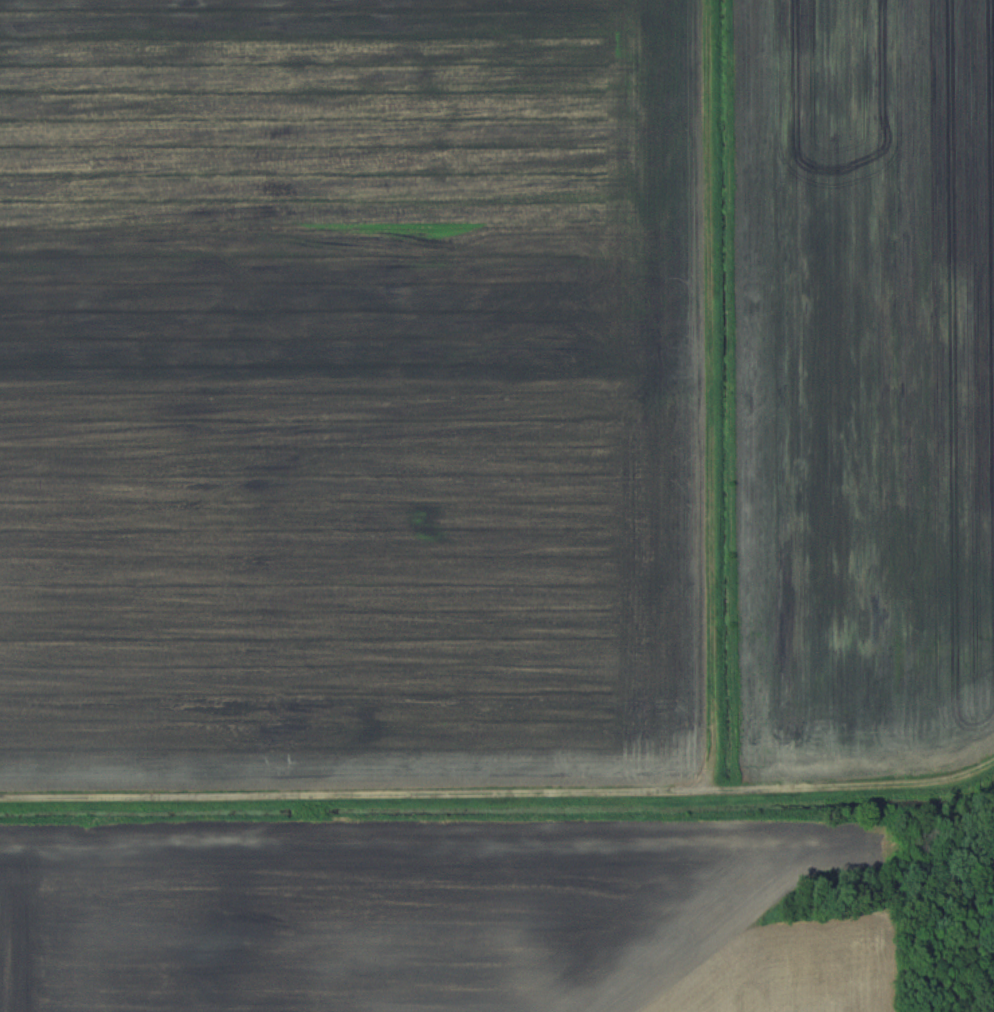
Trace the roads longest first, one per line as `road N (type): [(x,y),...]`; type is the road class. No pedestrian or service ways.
road 1 (track): [(0,796),(922,783),(964,775),(993,758)]

